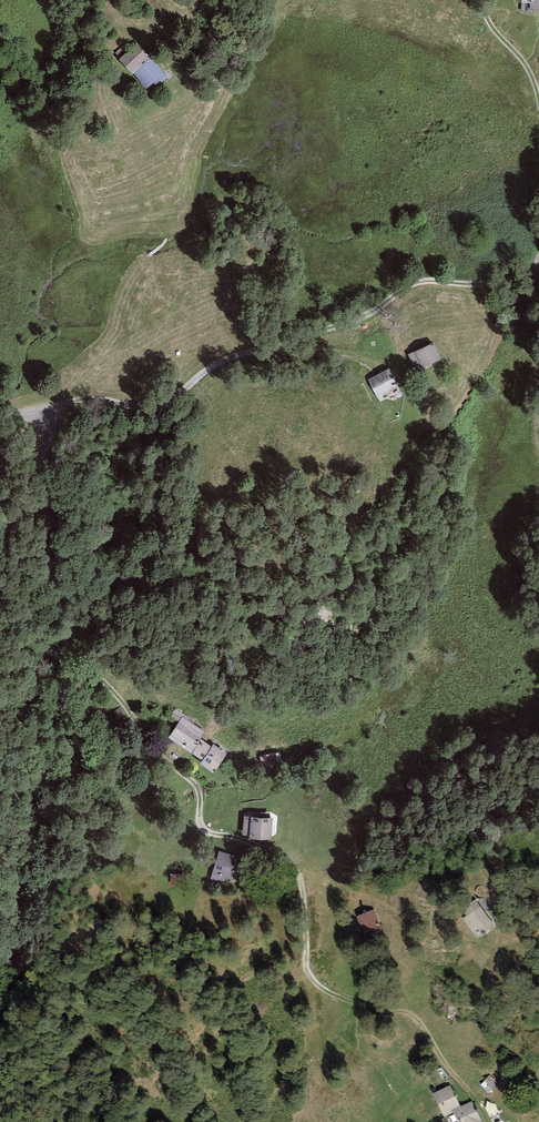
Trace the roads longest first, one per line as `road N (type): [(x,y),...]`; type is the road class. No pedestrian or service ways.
road 1 (track): [(50,409),(13,535),(4,582),(11,608),(39,641),(102,681),(155,749),(194,784),(202,827),(272,851),(293,868),(315,983),(367,1010),(419,1021),(489,1121)]
road 2 (unclassified): [(537,269),(497,283),(408,287),(353,322),(221,361),(158,407),(87,399),(0,418)]

